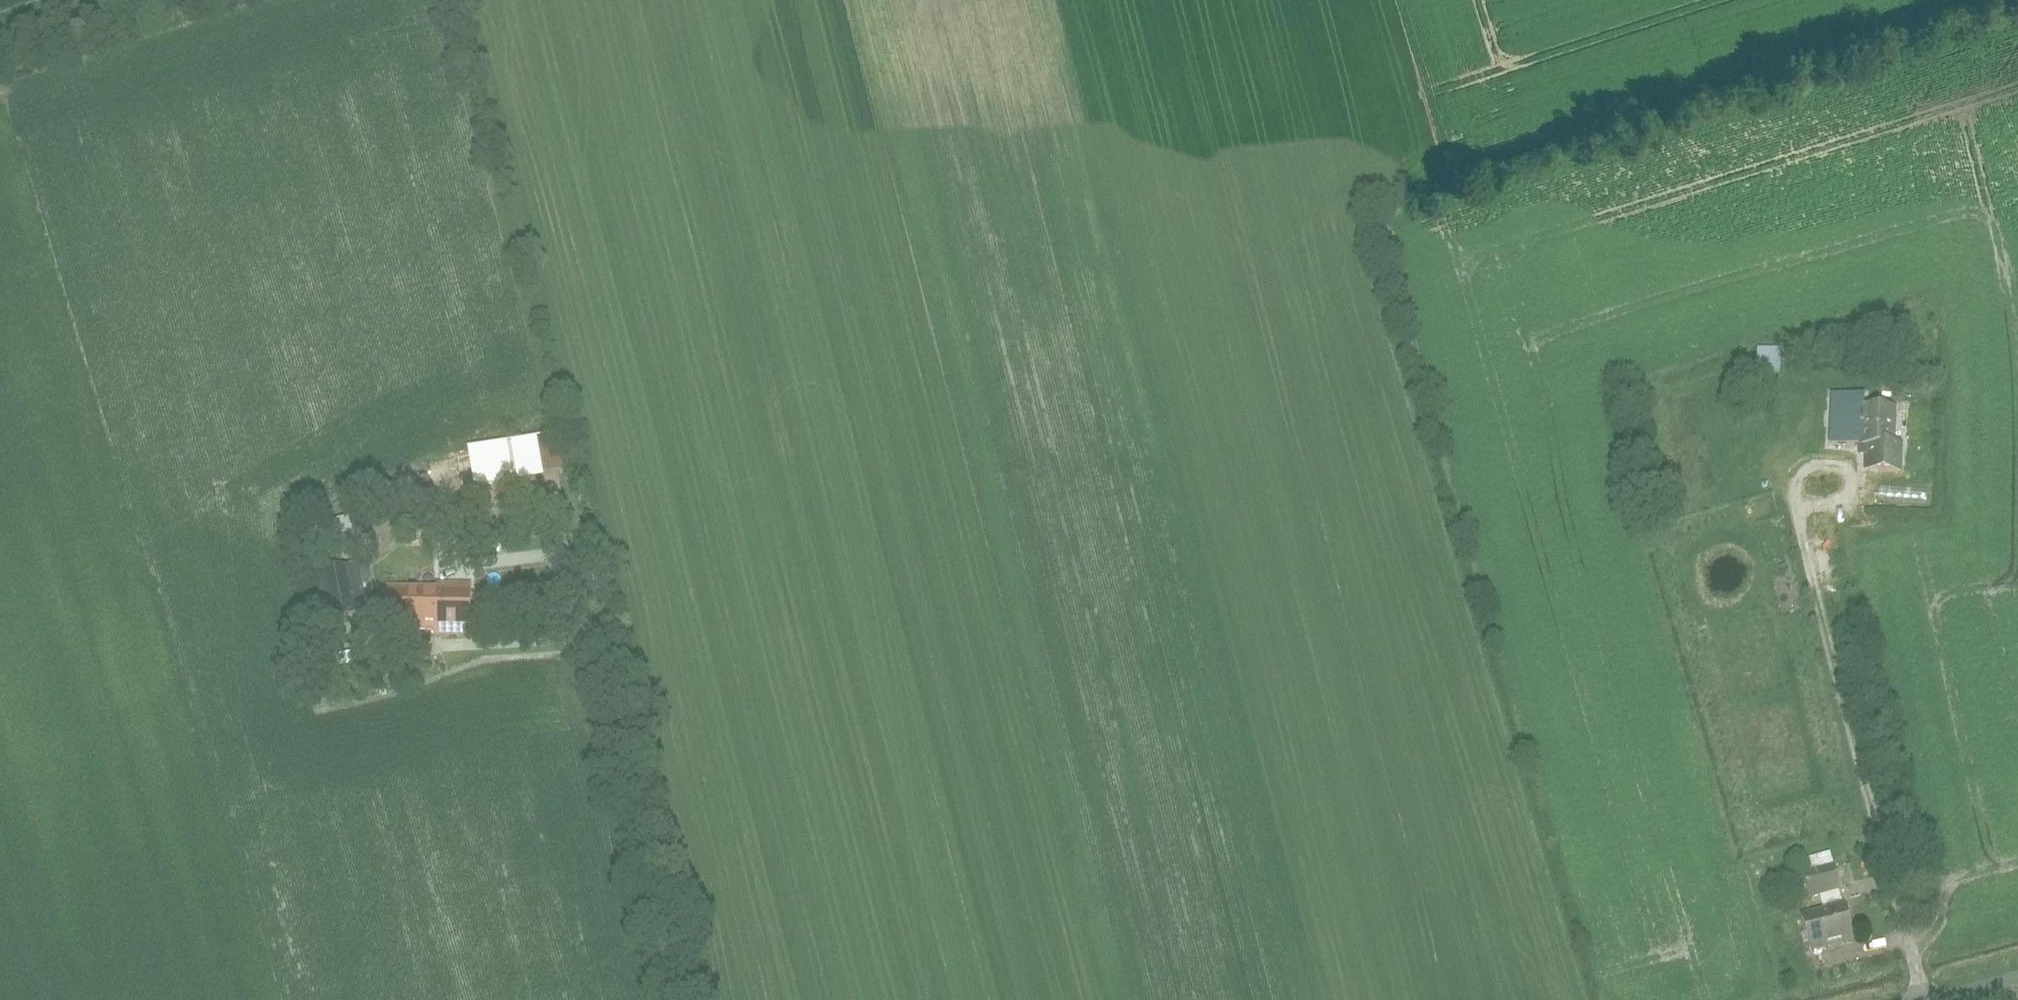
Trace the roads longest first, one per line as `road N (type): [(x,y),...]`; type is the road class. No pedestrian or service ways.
road 1 (track): [(1926,992),(1789,464)]
road 2 (track): [(668,999),(639,835),(589,635),(494,640)]
road 3 (residential): [(1899,999),(2017,968)]

